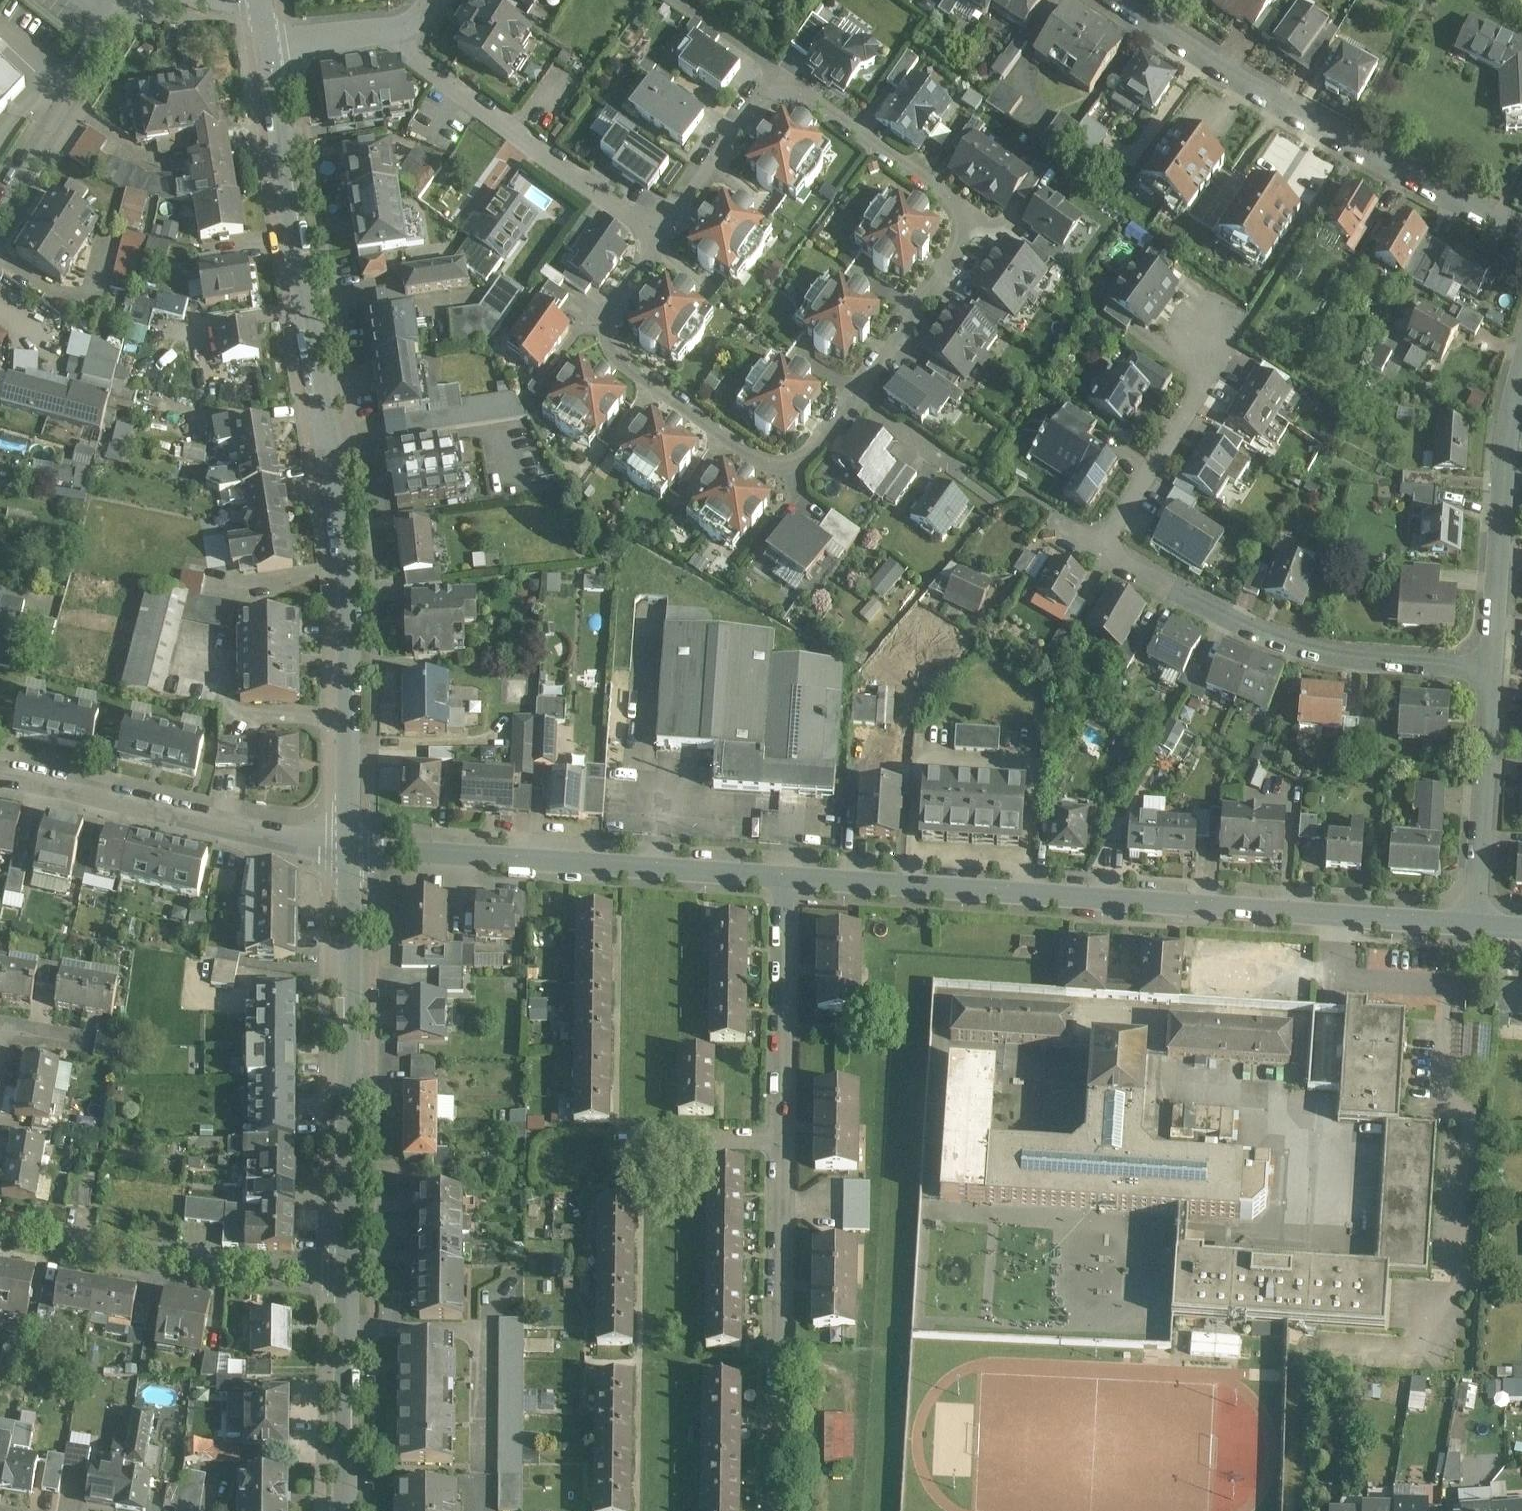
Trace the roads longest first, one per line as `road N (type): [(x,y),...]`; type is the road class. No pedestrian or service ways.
road 1 (residential): [(779,73),(933,195),(956,228),(958,257),(856,405),(796,466),(760,475),(615,363),(601,338),(601,311),(663,236)]
road 2 (tertiary): [(347,845),(353,603),(279,36)]
road 3 (residential): [(1477,923),(784,875)]
road 4 (residential): [(901,430),(1171,584),(1277,631),(1360,652),(1498,663)]
road 5 (residential): [(784,875),(780,1510)]
road 6 (residential): [(1521,230),(1327,129),(1130,0)]
road 7 (residential): [(784,875),(347,845)]
road 8 (tertiary): [(347,1278),(347,845)]
road 9 (residential): [(347,845),(0,771)]
road 10 (residential): [(0,1224),(141,1254),(347,1278)]
road 11 (residential): [(398,25),(417,53),(663,236)]
road 12 (residential): [(1498,663),(1521,381)]
road 13 (residential): [(1477,923),(1498,663)]
road 14 (tertiary): [(343,1510),(347,1278)]
road 15 (residential): [(123,15),(0,208)]
road 16 (residential): [(663,236),(779,73)]

